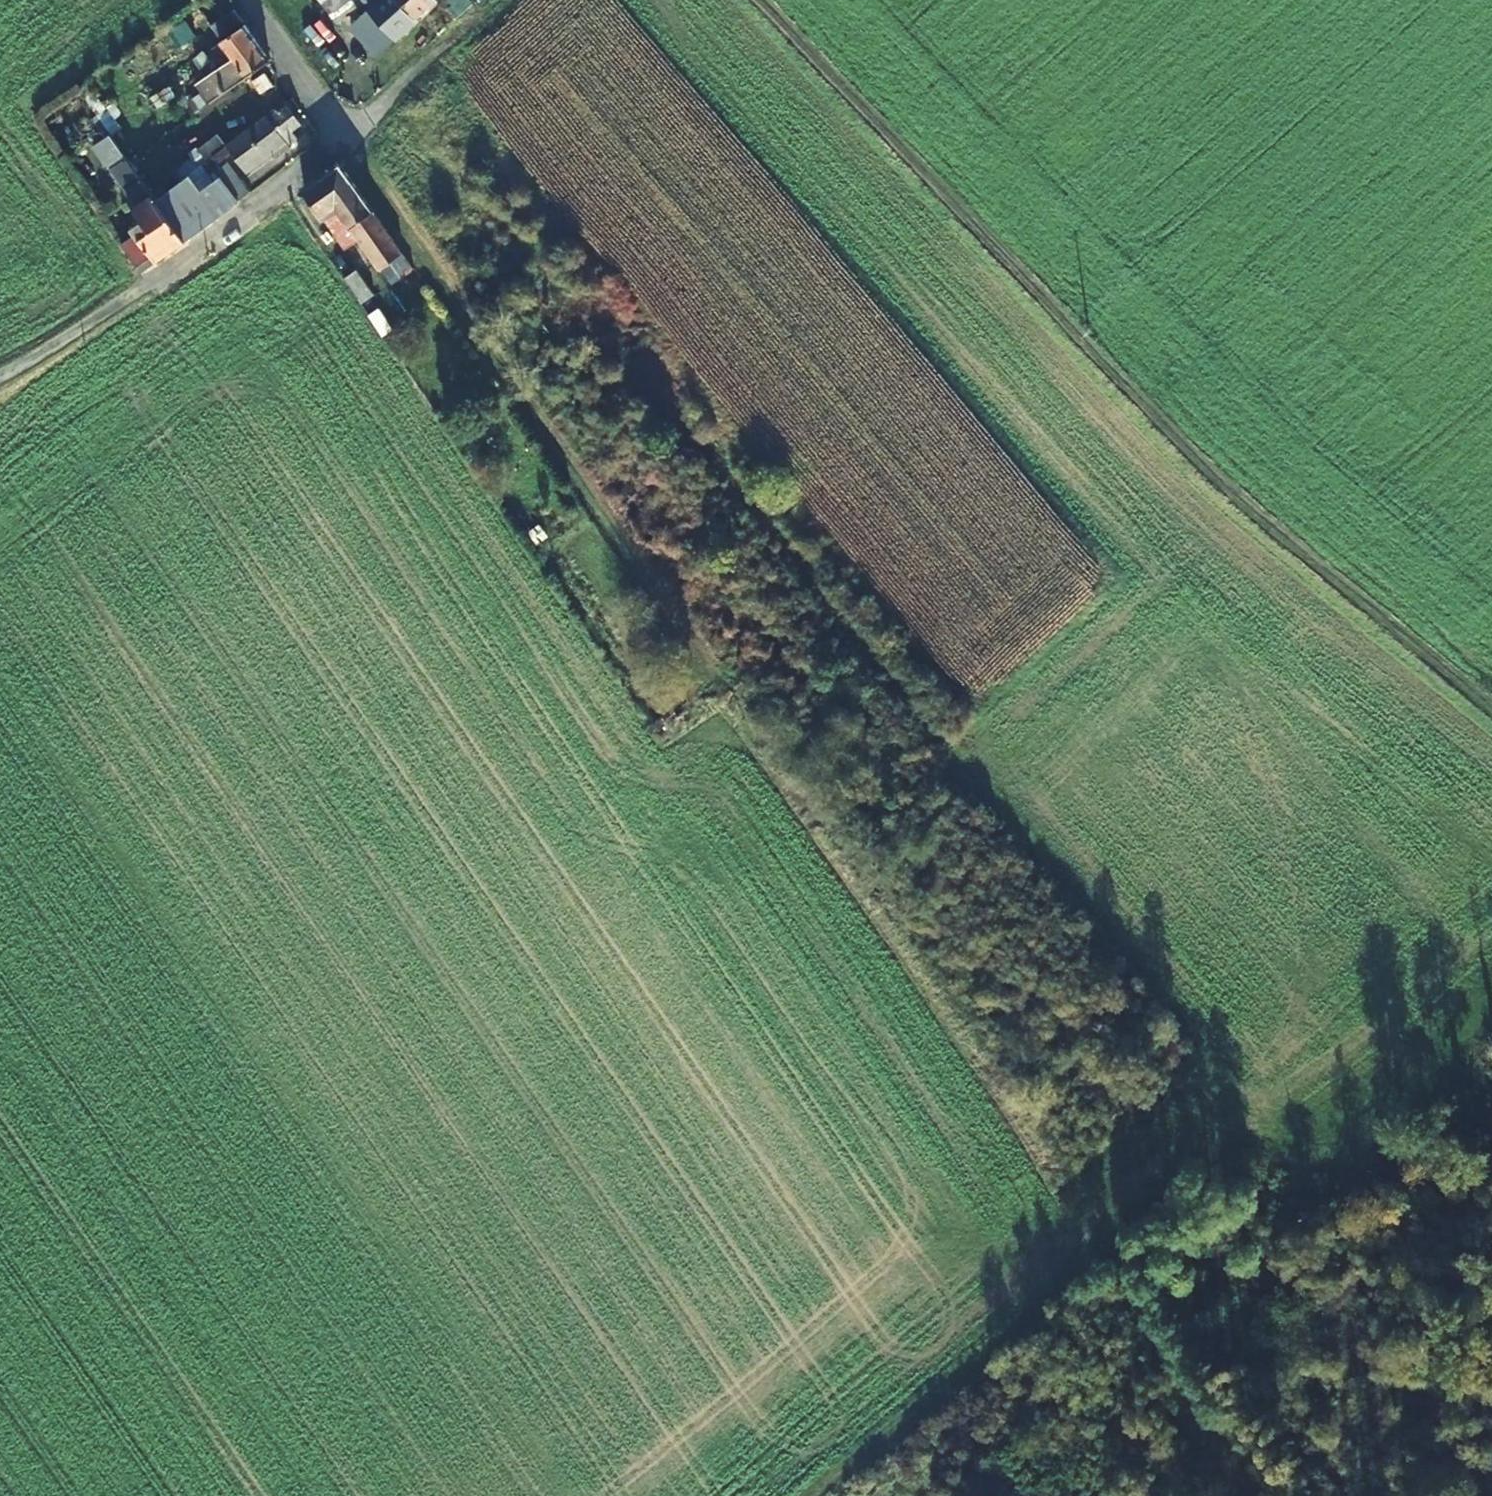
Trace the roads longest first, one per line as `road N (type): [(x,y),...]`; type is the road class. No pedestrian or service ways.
road 1 (track): [(1491,704),(1233,480),(756,0)]
road 2 (track): [(790,1495),(1101,1243)]
road 3 (track): [(346,127),(433,244),(549,426)]
road 4 (residential): [(254,0),(346,127)]

